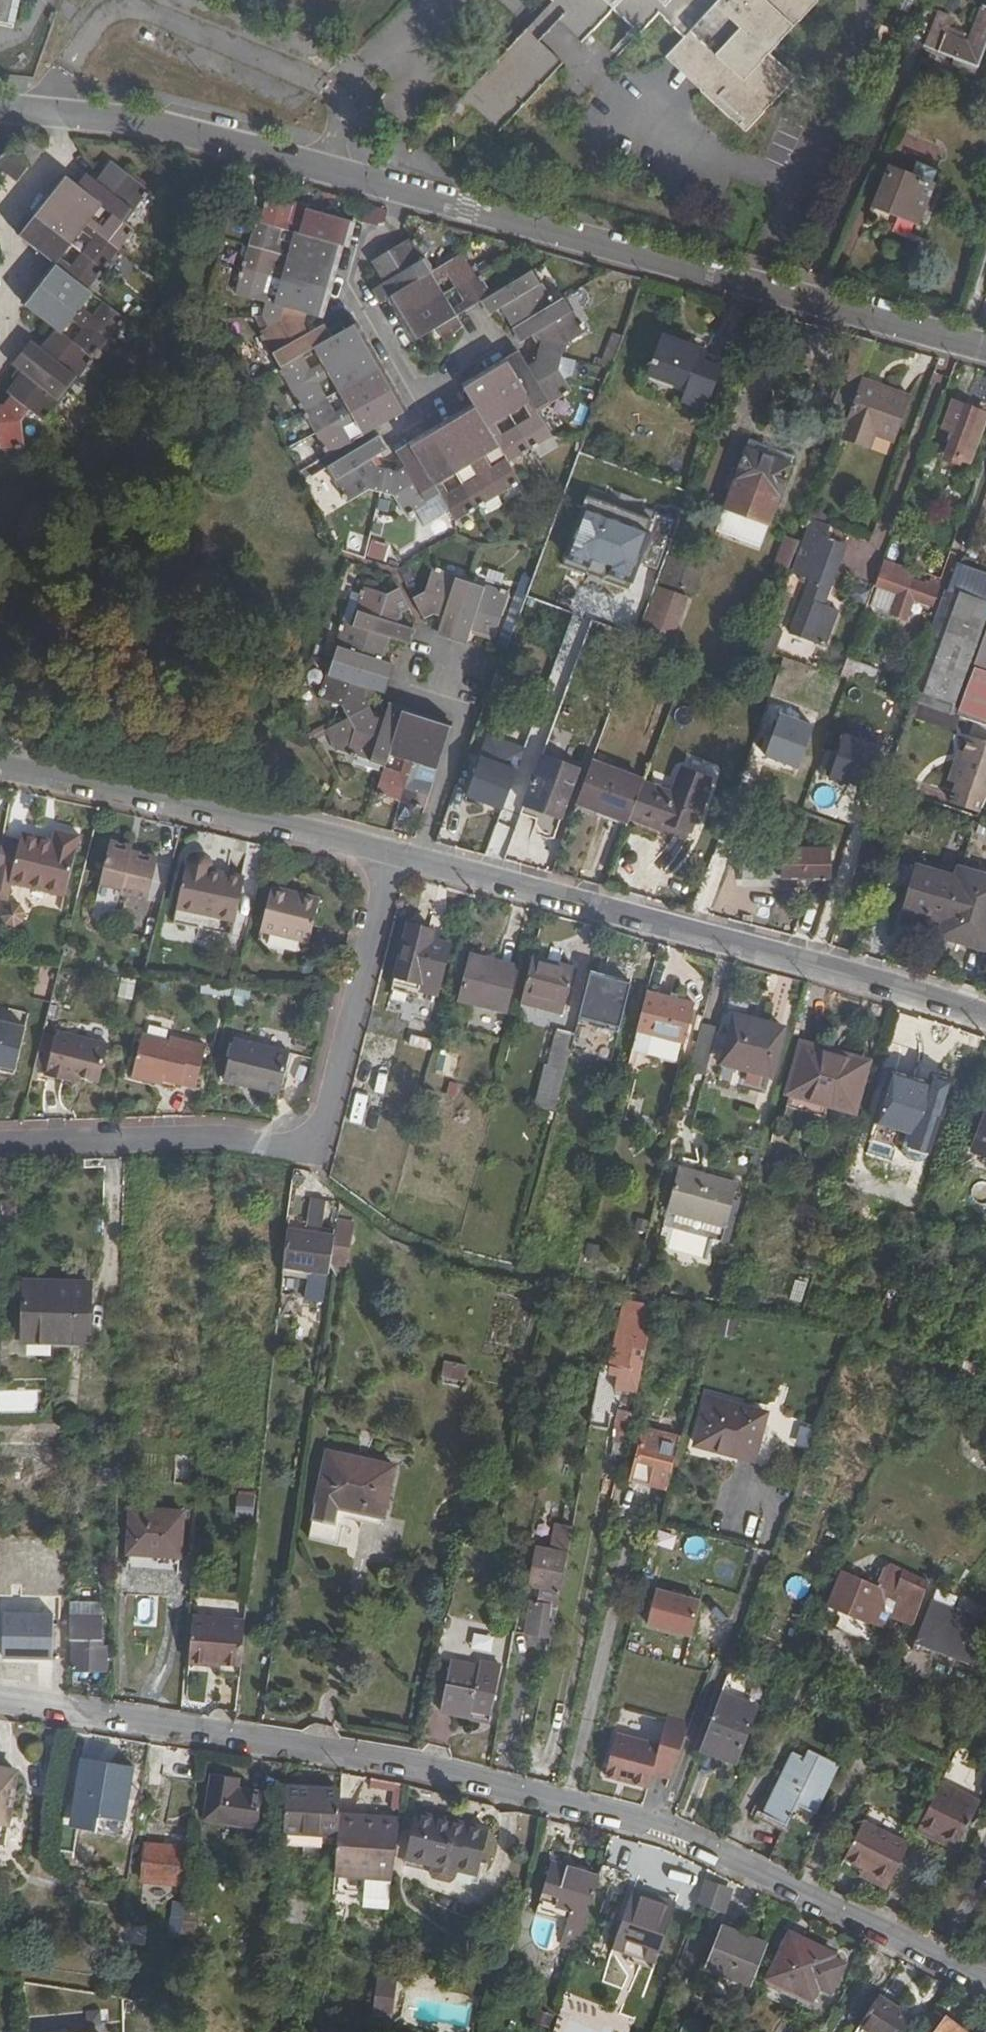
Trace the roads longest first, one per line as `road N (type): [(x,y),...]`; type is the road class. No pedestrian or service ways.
road 1 (residential): [(985,1982),(642,1815),(438,1763),(0,1694)]
road 2 (residential): [(0,106),(149,122),(339,168),(985,346)]
road 3 (residential): [(985,1015),(827,965),(391,852)]
road 4 (residential): [(0,1142),(303,1142),(325,1115),(391,852)]
road 5 (residential): [(391,852),(0,766)]
road 6 (track): [(83,1365),(81,1389),(42,1467),(49,1544),(19,1632),(14,1696)]
road 7 (track): [(751,1513),(642,1815)]
road 8 (track): [(644,1510),(575,1800)]
road 9 (track): [(951,1674),(926,1667),(908,1677),(806,1891)]
road 10 (track): [(841,1641),(814,1676),(732,1854)]
road 11 (track): [(370,1529),(354,1637),(326,1743)]
road 12 (track): [(530,1641),(509,1782)]

